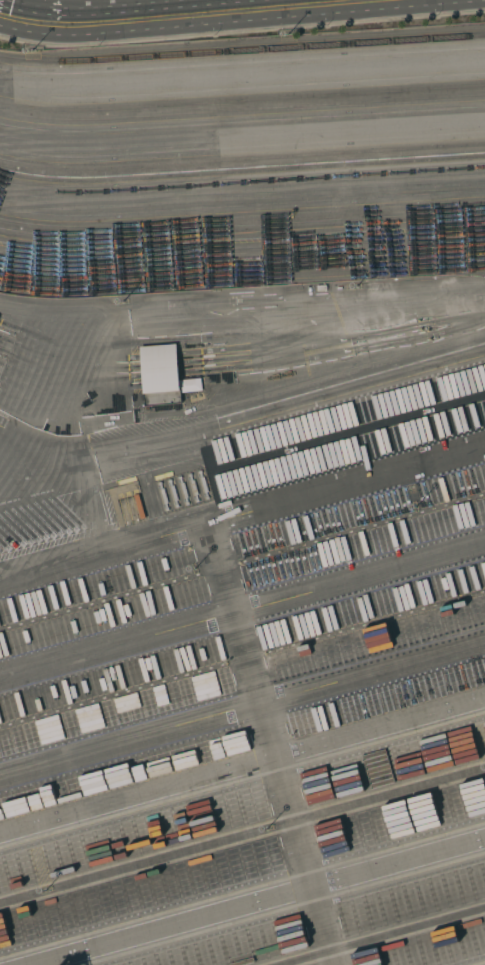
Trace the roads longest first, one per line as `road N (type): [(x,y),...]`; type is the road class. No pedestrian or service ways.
road 1 (tertiary): [(0,13),(79,21),(320,0)]

